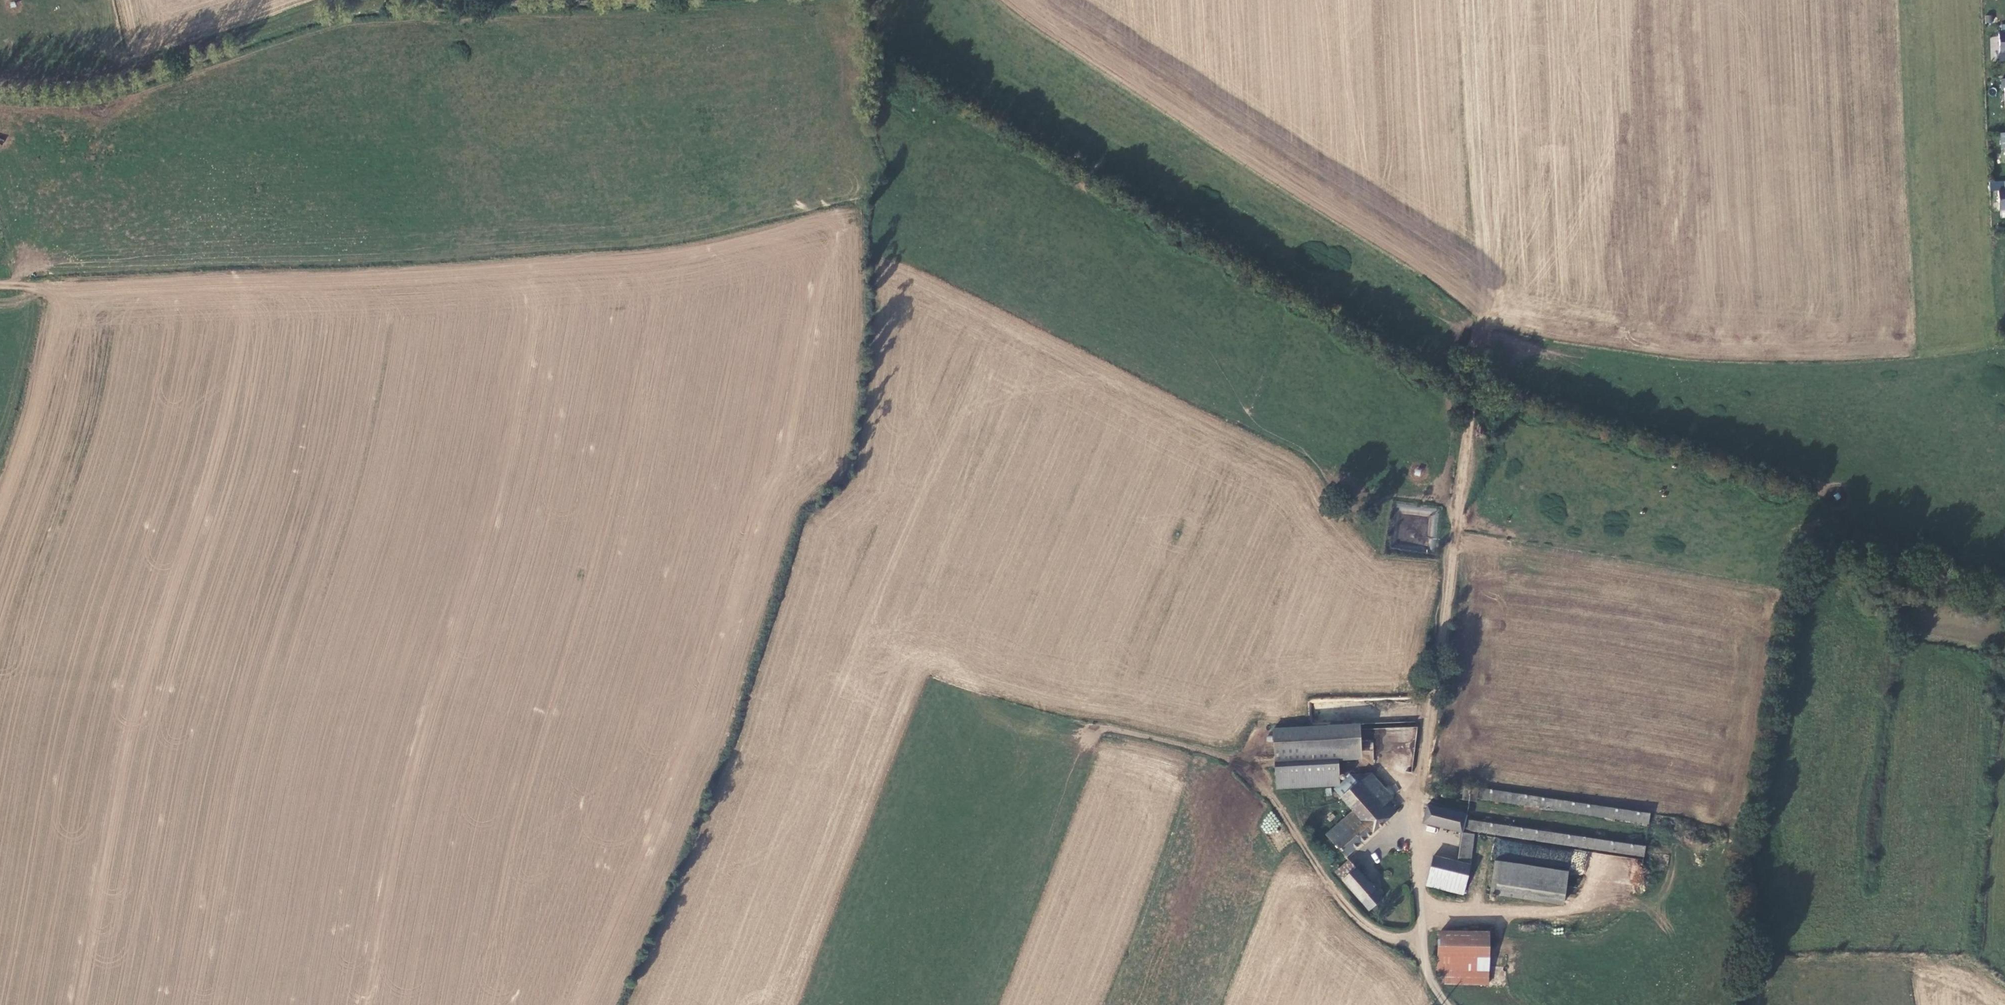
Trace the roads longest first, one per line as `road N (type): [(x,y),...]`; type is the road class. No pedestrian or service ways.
road 1 (unclassified): [(1449,1004),(1428,972),(1404,865)]

